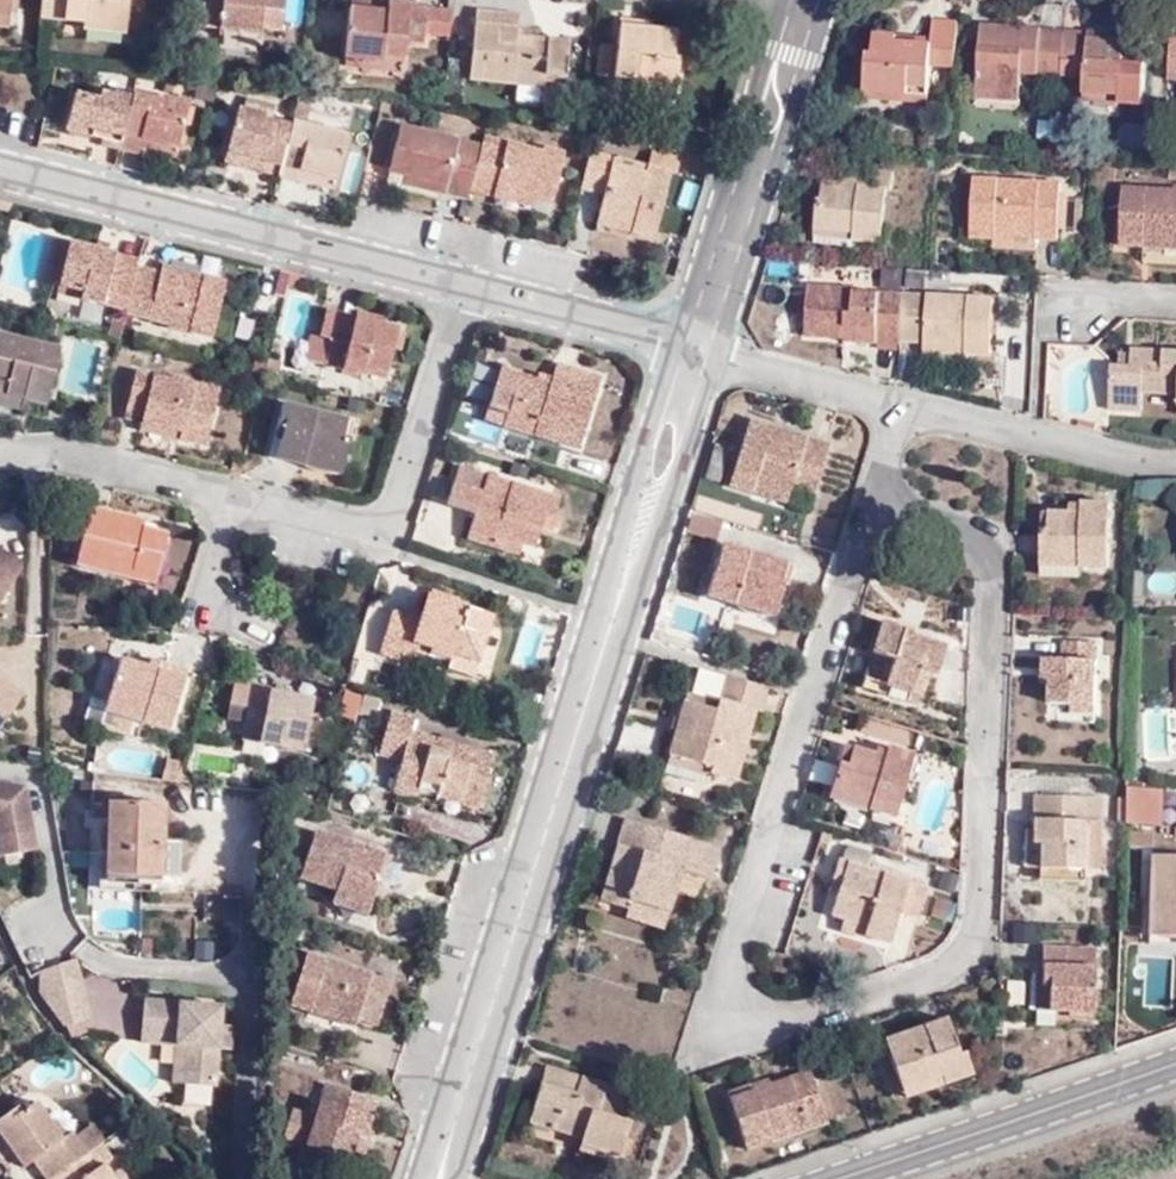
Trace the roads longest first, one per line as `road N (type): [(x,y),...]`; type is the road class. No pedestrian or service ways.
road 1 (residential): [(873,504),(967,534),(992,567),(997,686),(980,929),(962,960),(928,986),(755,1036),(734,1007),(738,935),(828,651)]
road 2 (residential): [(472,289),(405,499),(385,525),(77,454),(0,451)]
road 3 (residential): [(472,289),(0,167)]
road 4 (residential): [(452,1135),(594,715)]
road 5 (residential): [(676,346),(632,502),(594,715)]
road 6 (residential): [(594,715),(718,358)]
road 7 (residential): [(718,358),(833,0)]
road 8 (residential): [(785,0),(676,346)]
road 9 (unclassified): [(1175,1064),(837,1178)]
road 10 (residential): [(1175,465),(1143,465),(902,409)]
road 11 (residential): [(676,346),(472,289)]
road 12 (residential): [(902,409),(718,358)]
road 13 (residential): [(828,651),(873,504)]

